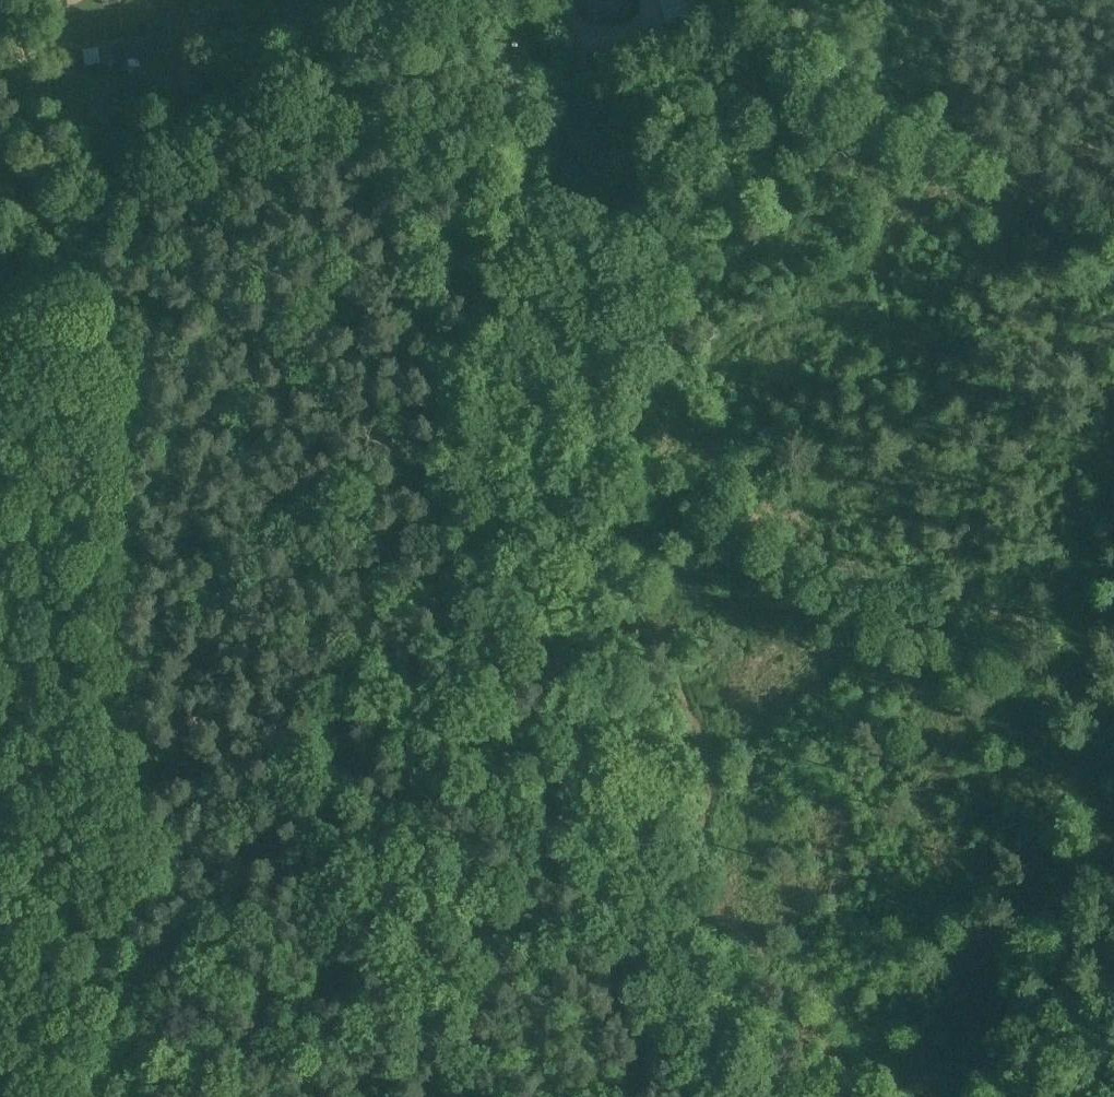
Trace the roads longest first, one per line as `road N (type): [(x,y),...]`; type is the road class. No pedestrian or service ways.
road 1 (track): [(127,552),(113,669),(146,1036),(130,1096)]
road 2 (track): [(1113,803),(938,1096)]
road 3 (track): [(574,176),(583,97),(569,0)]
road 4 (track): [(127,552),(84,560),(0,610)]
road 5 (track): [(0,962),(10,1096)]

